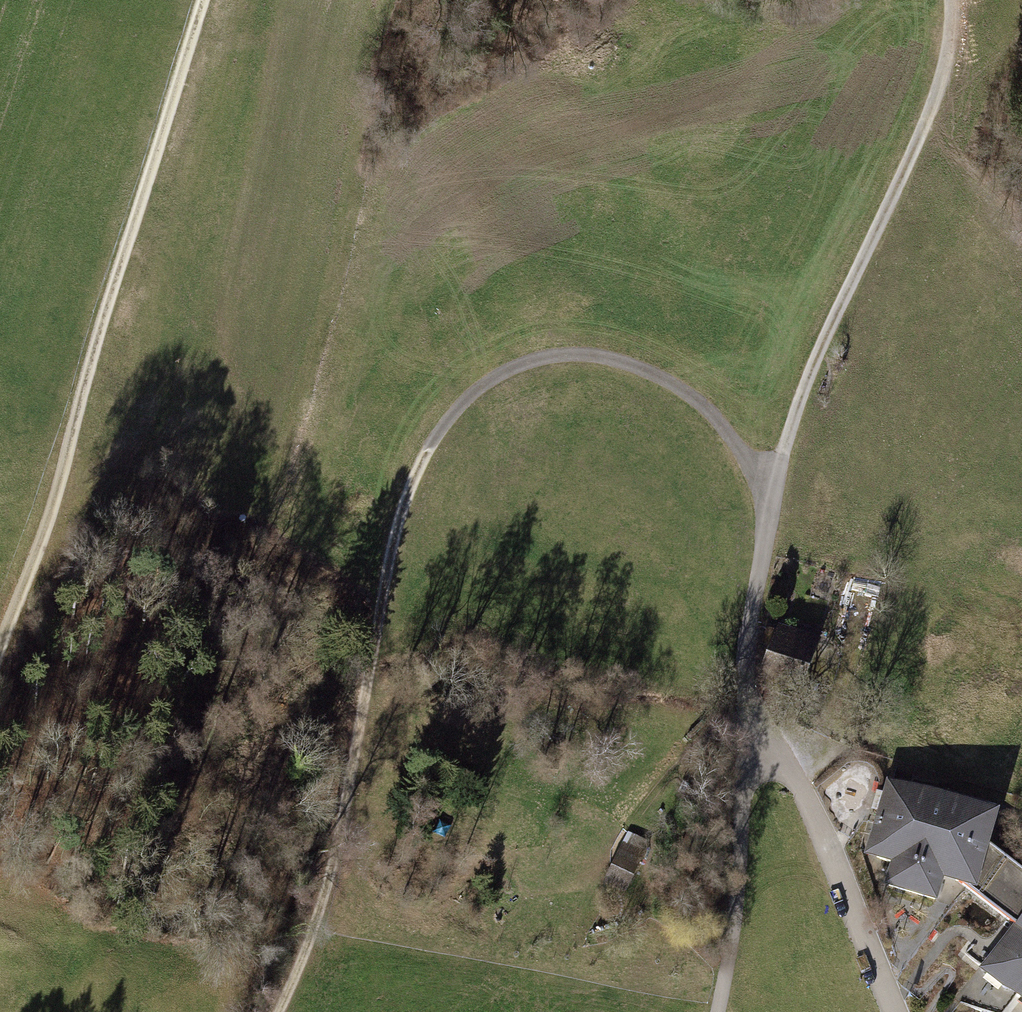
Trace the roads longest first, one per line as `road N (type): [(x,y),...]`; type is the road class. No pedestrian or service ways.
road 1 (residential): [(946,0),(949,44),(903,182),(781,464),(752,603),(749,736),(805,793),(897,1011)]
road 2 (track): [(277,1011),(336,841),(422,472),(460,404),(515,358),(589,344),(660,356),(725,394),(781,464)]
road 3 (track): [(204,0),(64,471),(0,656)]
road 4 (track): [(718,1011),(736,917),(749,736)]

